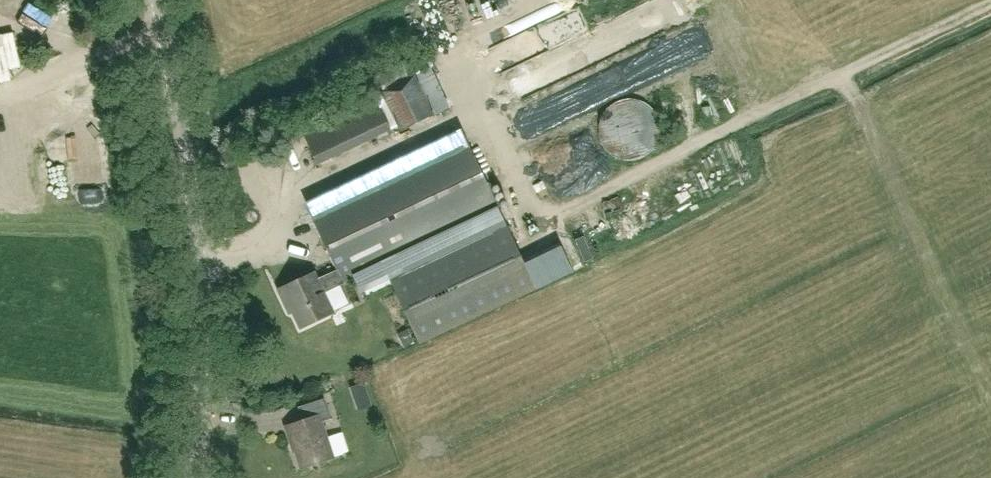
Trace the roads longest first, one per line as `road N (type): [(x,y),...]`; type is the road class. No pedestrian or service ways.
road 1 (unclassified): [(194,477),(202,360),(193,217),(158,0)]

